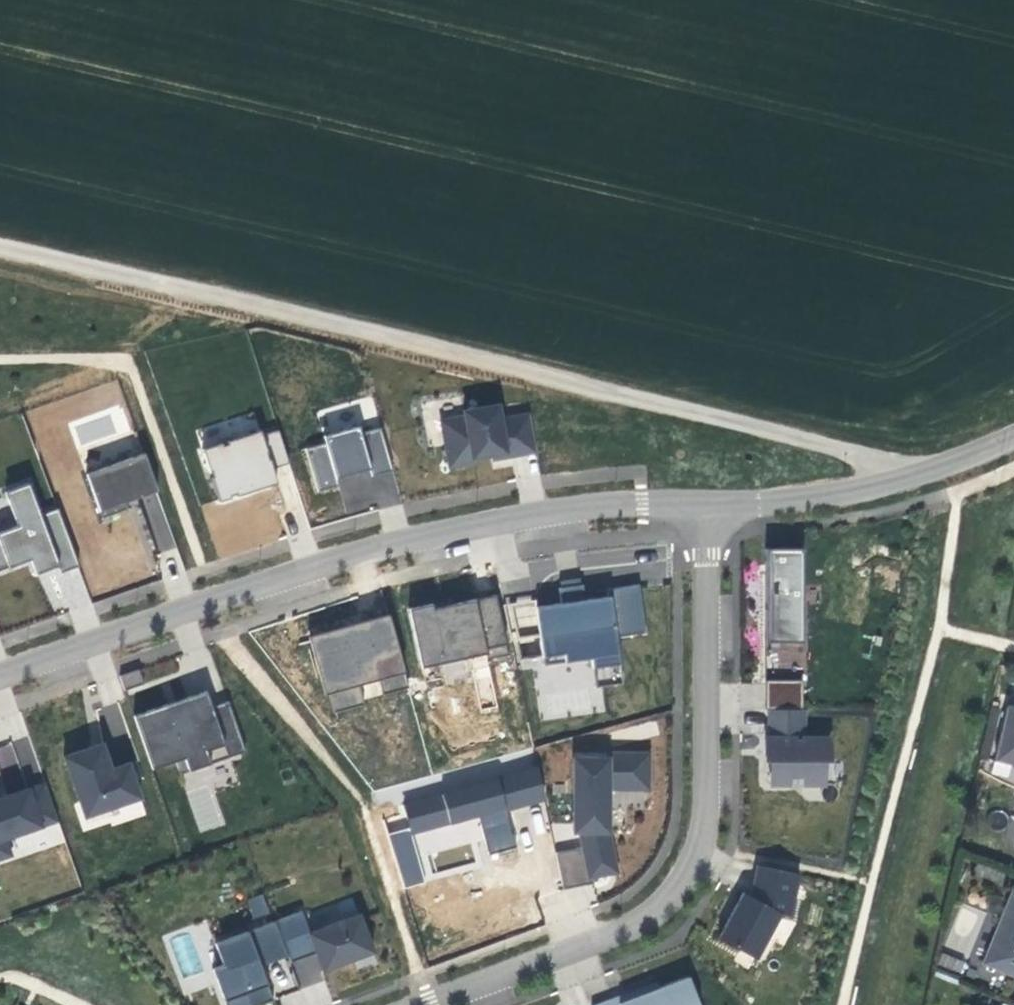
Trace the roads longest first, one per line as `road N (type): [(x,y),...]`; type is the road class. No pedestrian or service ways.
road 1 (residential): [(0,675),(290,572),(452,530),(576,506),(708,502)]
road 2 (residential): [(421,1004),(637,928),(685,877),(711,803),(708,502)]
road 3 (residential): [(708,502),(879,491),(1013,436)]

